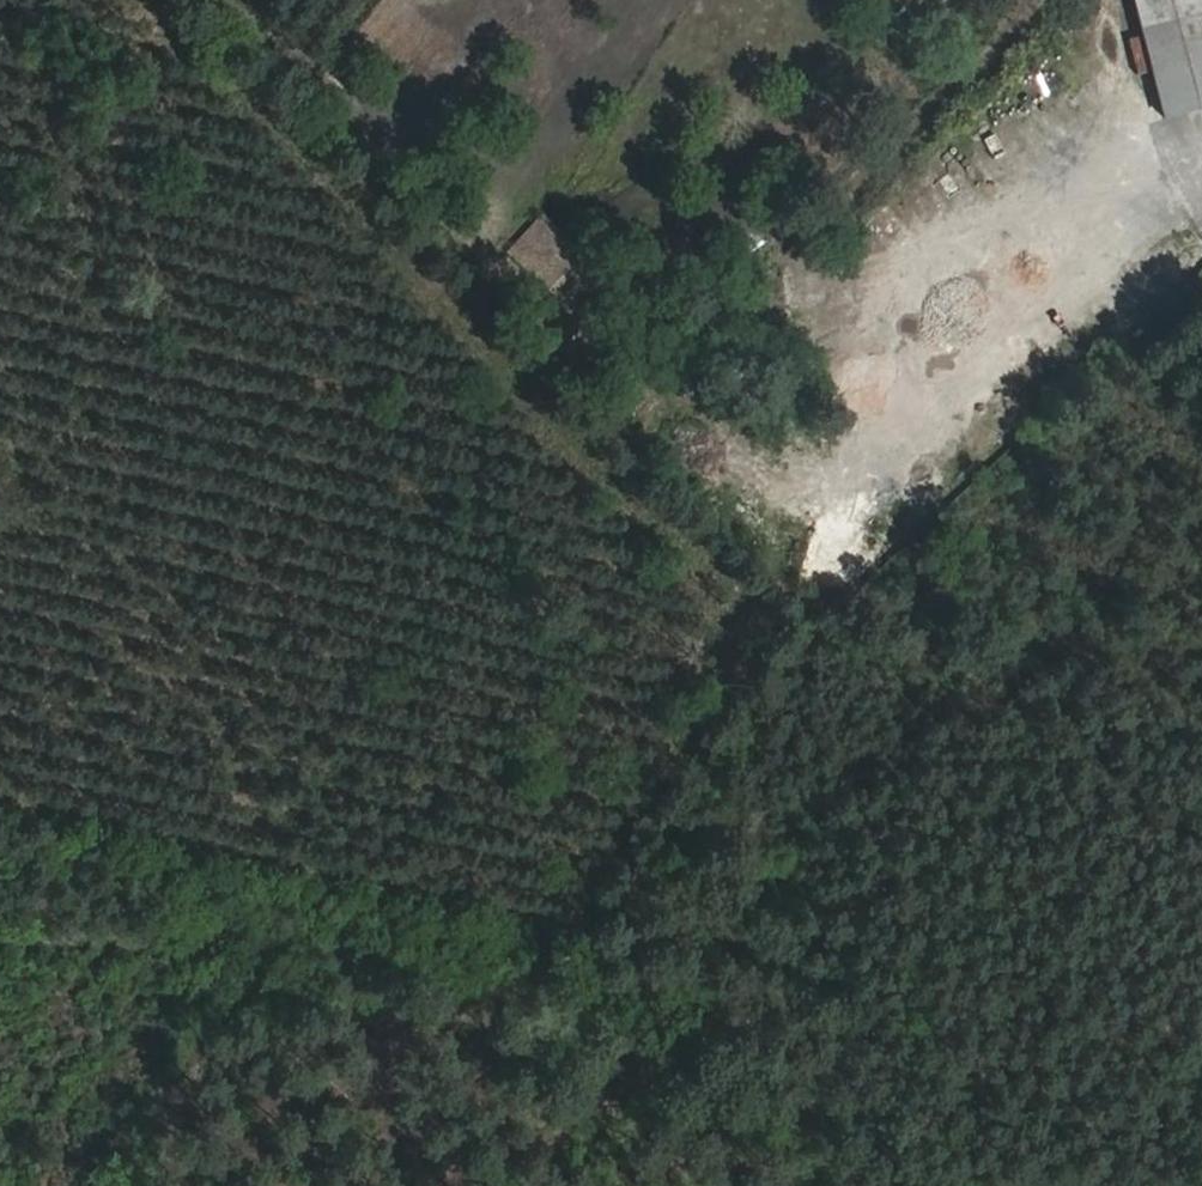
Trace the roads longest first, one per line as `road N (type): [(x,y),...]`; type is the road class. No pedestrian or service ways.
road 1 (track): [(0,922),(118,950),(297,936),(546,1018),(704,1185)]

